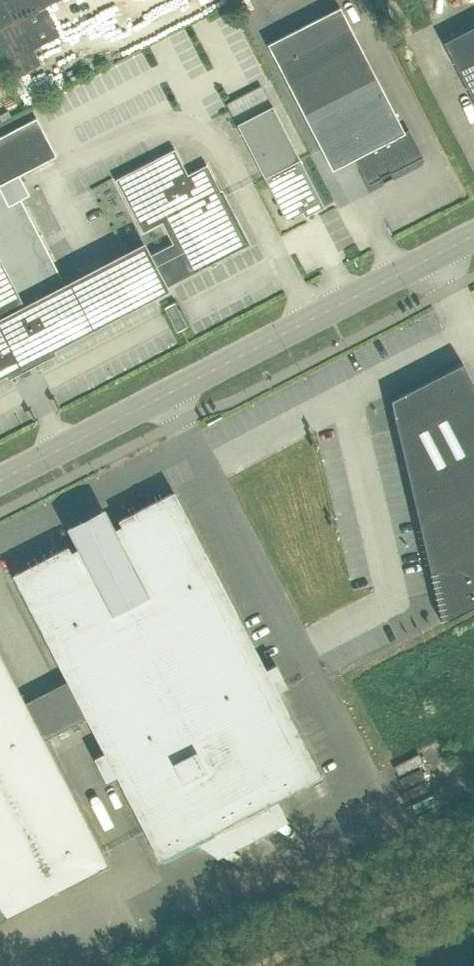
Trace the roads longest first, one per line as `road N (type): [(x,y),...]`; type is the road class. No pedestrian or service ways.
road 1 (tertiary): [(0,483),(473,237)]

